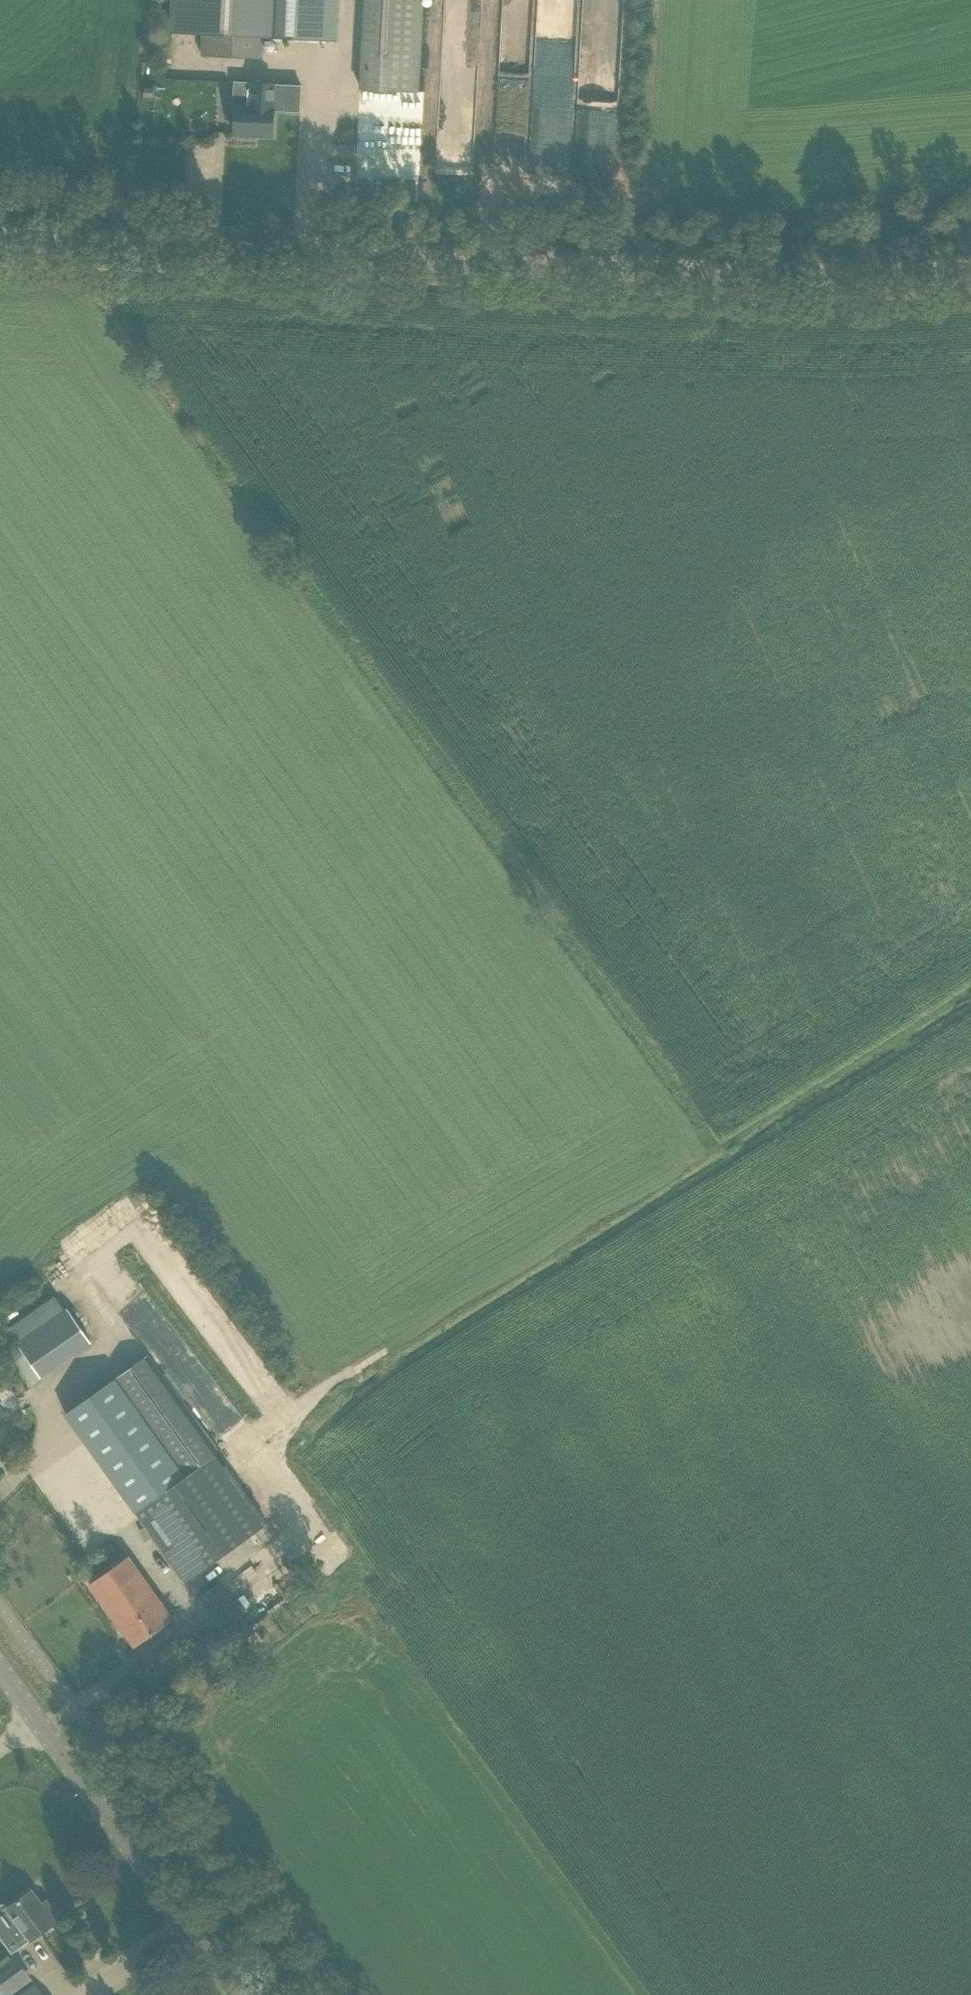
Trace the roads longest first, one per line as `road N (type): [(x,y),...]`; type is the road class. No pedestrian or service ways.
road 1 (unclassified): [(0,235),(728,284),(970,275)]
road 2 (tertiary): [(234,1994),(0,1673)]

